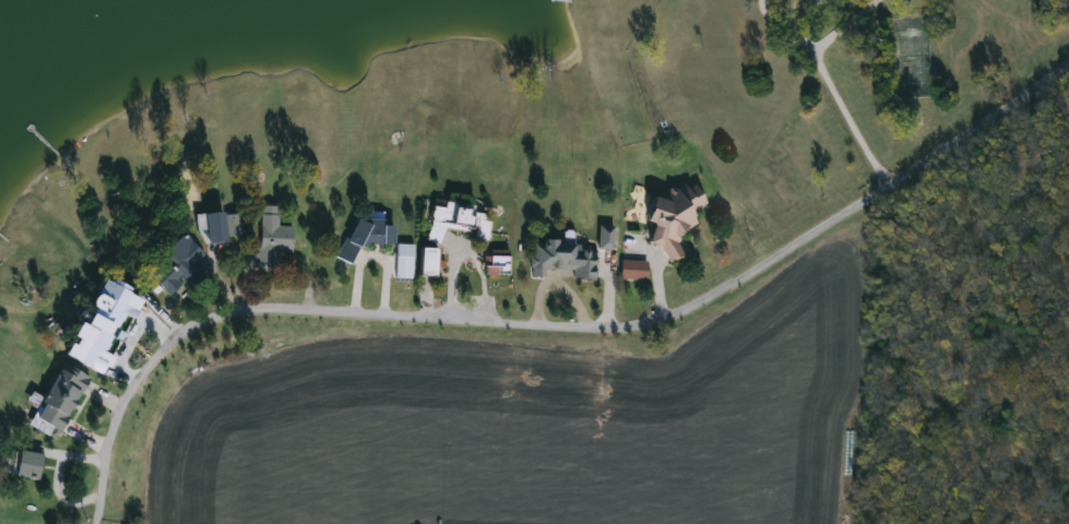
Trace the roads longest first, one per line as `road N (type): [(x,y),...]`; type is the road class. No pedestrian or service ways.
road 1 (residential): [(1068,66),(670,318),(615,329),(238,310),(193,329),(155,360),(121,410),(97,523)]

